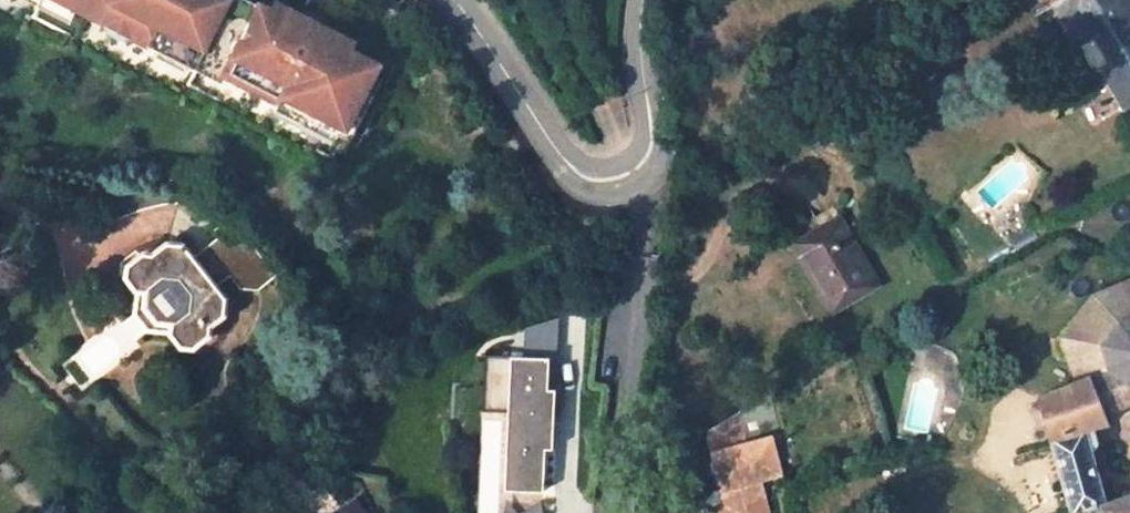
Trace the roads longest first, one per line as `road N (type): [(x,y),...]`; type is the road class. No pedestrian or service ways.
road 1 (residential): [(620,182),(635,278),(600,512)]
road 2 (tertiary): [(620,182),(597,174),(547,126),(461,0)]
road 3 (tertiary): [(645,0),(638,26),(644,164),(620,182)]

